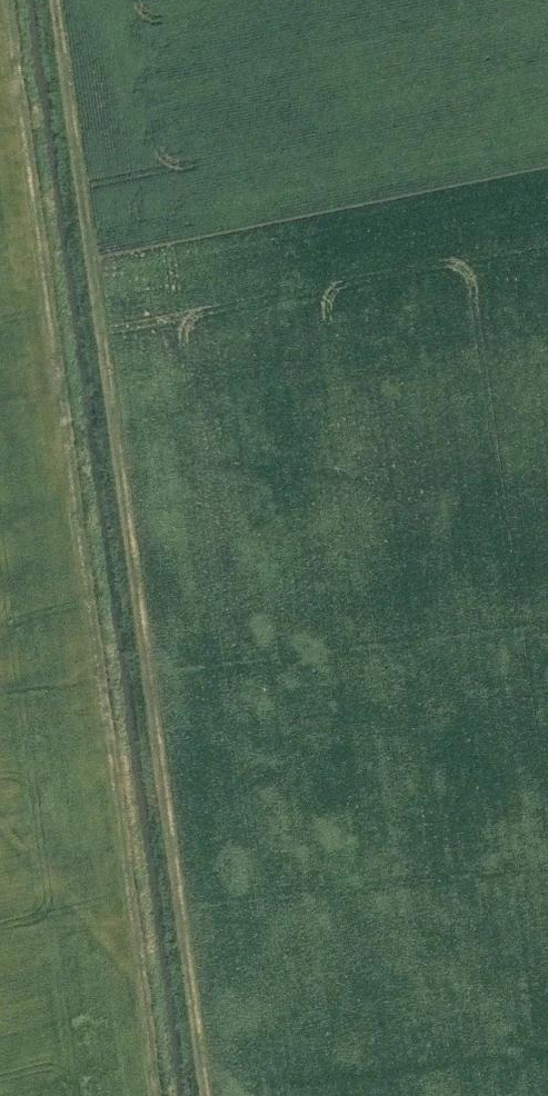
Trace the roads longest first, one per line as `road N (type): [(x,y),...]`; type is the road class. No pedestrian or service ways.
road 1 (track): [(57,0),(213,1095)]
road 2 (track): [(17,0),(59,358),(165,1095)]

